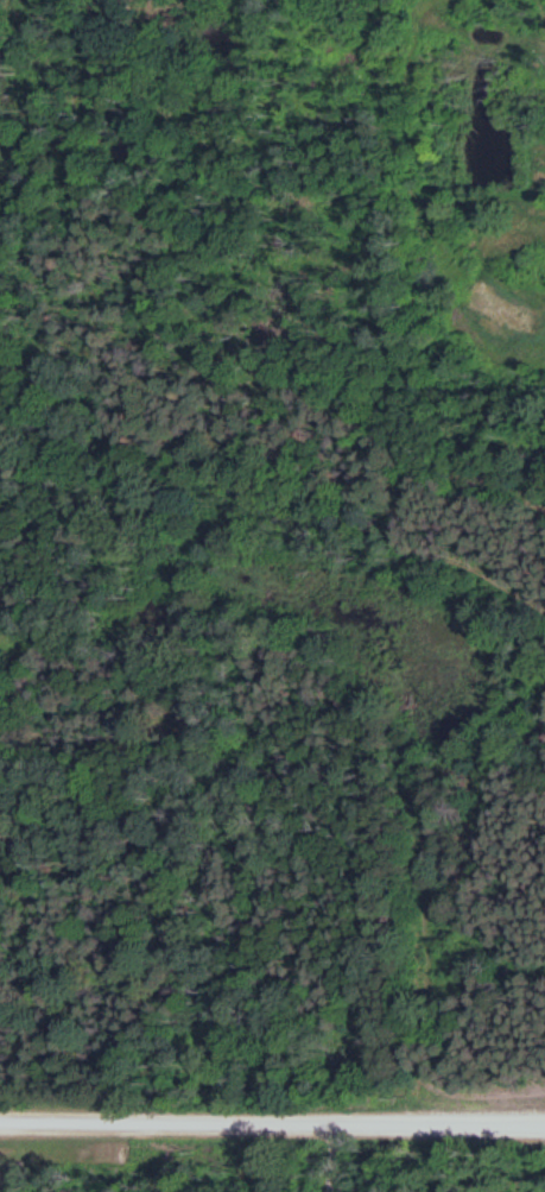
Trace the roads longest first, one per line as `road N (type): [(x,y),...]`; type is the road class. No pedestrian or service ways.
road 1 (residential): [(544,1120),(0,1120)]

